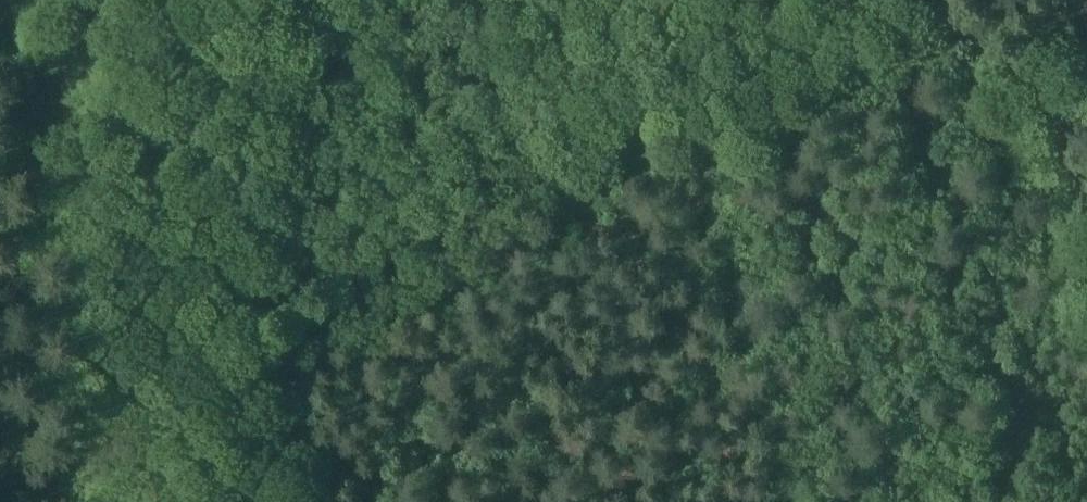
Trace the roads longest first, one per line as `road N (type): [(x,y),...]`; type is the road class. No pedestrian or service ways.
road 1 (track): [(105,501),(65,314),(24,14)]
road 2 (track): [(1086,307),(1066,266),(1048,193),(945,0)]

